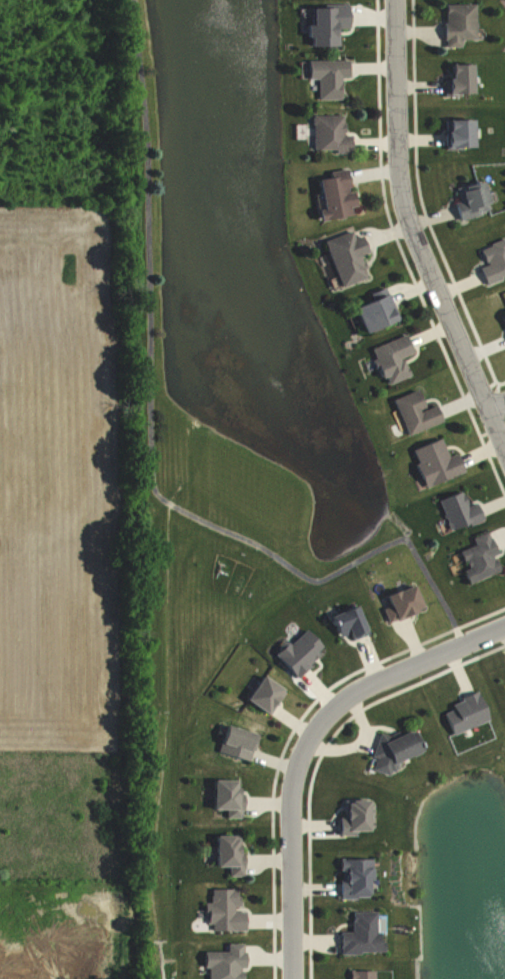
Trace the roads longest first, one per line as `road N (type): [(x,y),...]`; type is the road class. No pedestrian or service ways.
road 1 (residential): [(504,627),(357,690),(317,726),(292,782),(295,978)]
road 2 (residential): [(504,450),(407,214),(397,0)]

